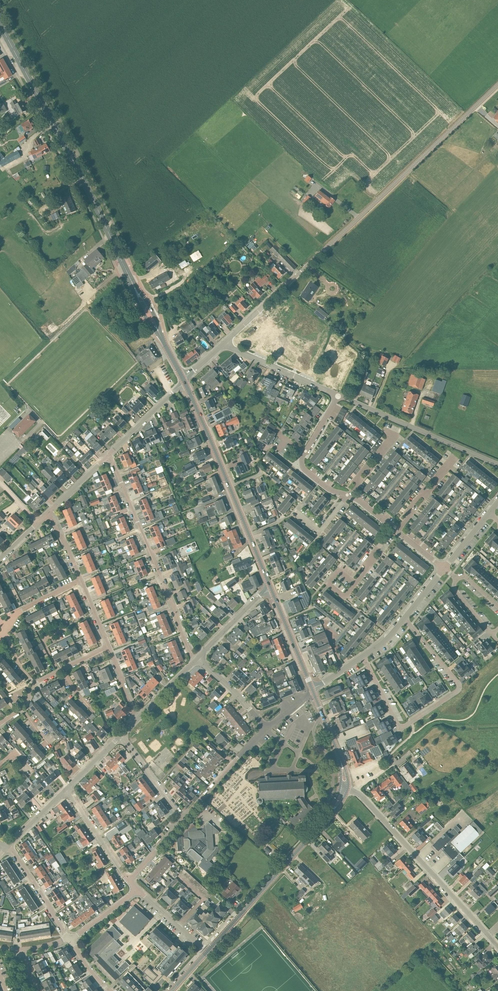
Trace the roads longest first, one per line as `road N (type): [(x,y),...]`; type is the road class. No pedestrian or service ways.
road 1 (unclassified): [(224,344),(497,86)]
road 2 (secondary): [(131,280),(0,26)]
road 3 (residential): [(363,657),(400,728),(457,692),(459,684),(403,619)]
road 4 (residential): [(109,453),(198,659)]
road 5 (secondary): [(271,589),(186,384)]
road 6 (unclassified): [(497,947),(355,791)]
road 7 (secondary): [(206,952),(328,818)]
road 8 (unclassified): [(497,465),(338,395)]
road 9 (unclassified): [(338,395),(224,344)]
road 10 (residential): [(184,819),(267,729)]

